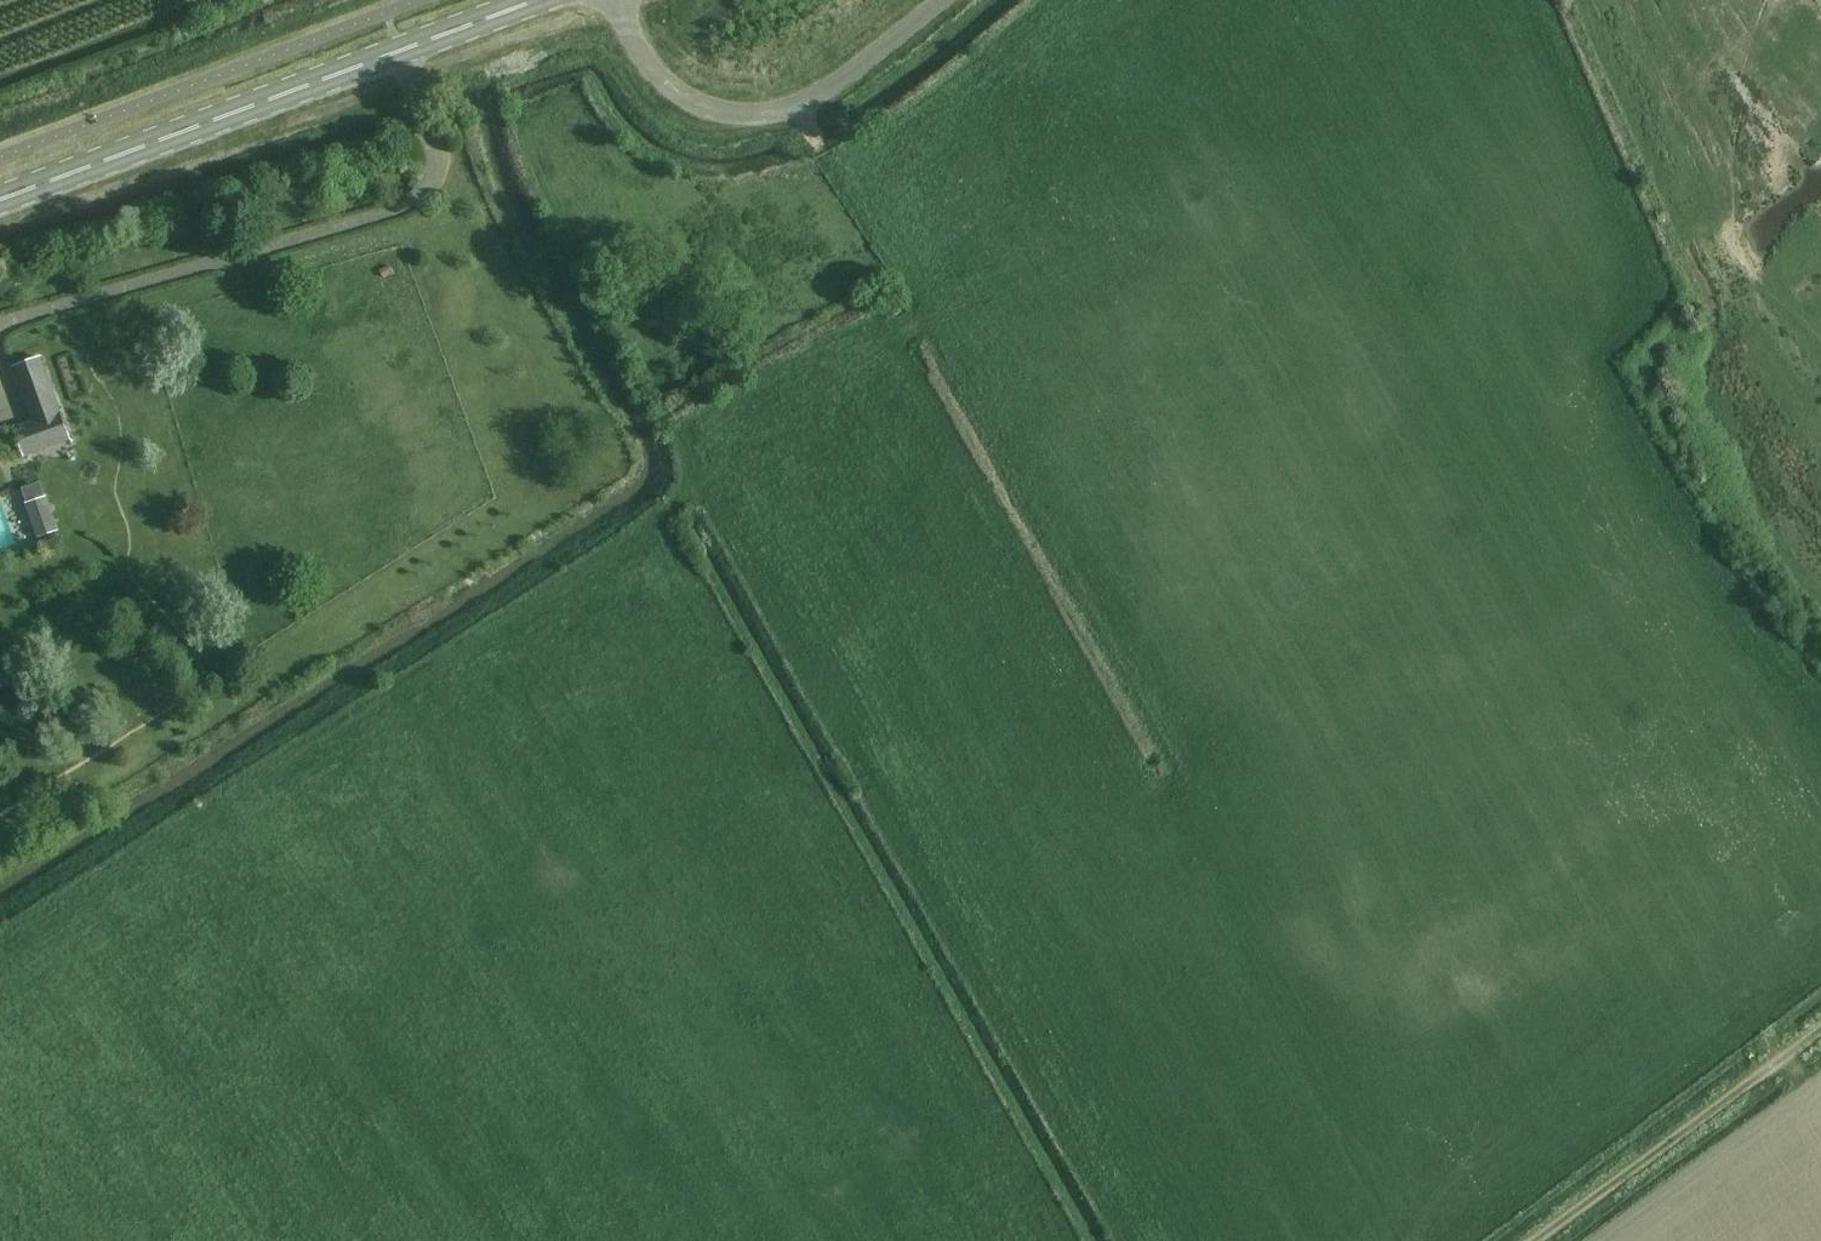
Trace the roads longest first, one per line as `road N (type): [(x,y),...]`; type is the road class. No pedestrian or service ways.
road 1 (secondary): [(0,204),(528,0)]
road 2 (unclassified): [(616,0),(648,63),(695,105),(755,117),(801,107),(943,0)]
road 3 (track): [(1547,1240),(1820,1037)]

